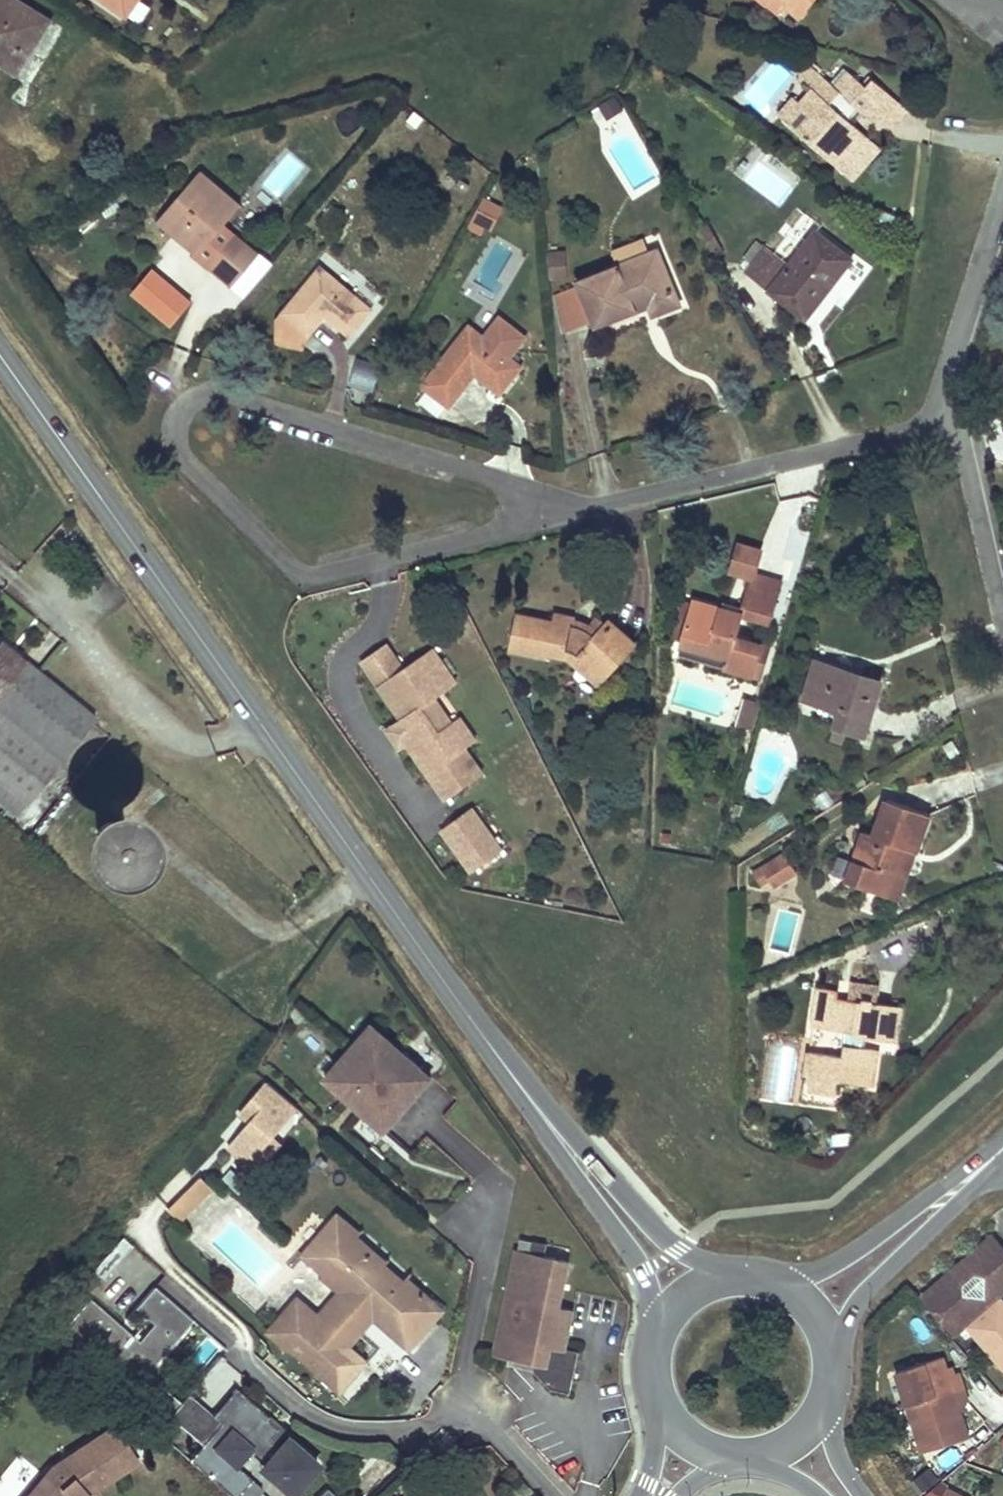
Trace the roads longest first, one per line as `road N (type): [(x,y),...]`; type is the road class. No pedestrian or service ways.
road 1 (secondary): [(0,351),(521,1086)]
road 2 (residential): [(589,509),(239,398),(188,412),(178,427),(186,459),(282,557),(299,570),(327,573)]
road 3 (residential): [(955,420),(589,509)]
road 4 (secondary): [(742,1277),(660,1235),(521,1086)]
road 5 (secondary): [(521,1086),(642,1272),(662,1331)]
road 6 (tertiary): [(1002,1146),(850,1254),(760,1278)]
road 7 (residential): [(327,573),(589,509)]
road 8 (tertiary): [(837,1356),(878,1277),(1002,1152)]
road 9 (residential): [(1002,194),(951,368),(955,420)]
road 10 (residential): [(955,420),(998,607)]

